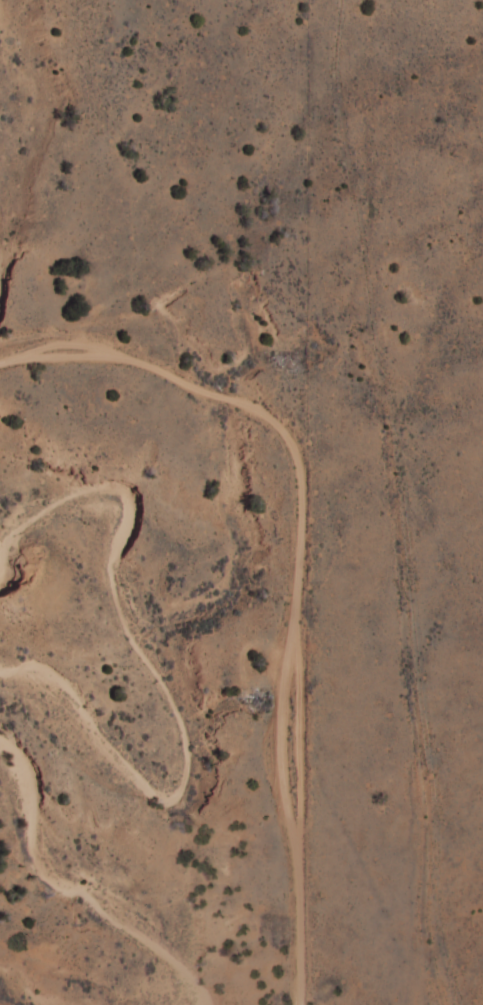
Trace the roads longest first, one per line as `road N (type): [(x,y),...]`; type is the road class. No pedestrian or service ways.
road 1 (track): [(482,652),(415,437),(363,337),(295,300),(165,327),(19,421),(0,421)]
road 2 (track): [(320,314),(289,601),(288,759),(302,1004)]

